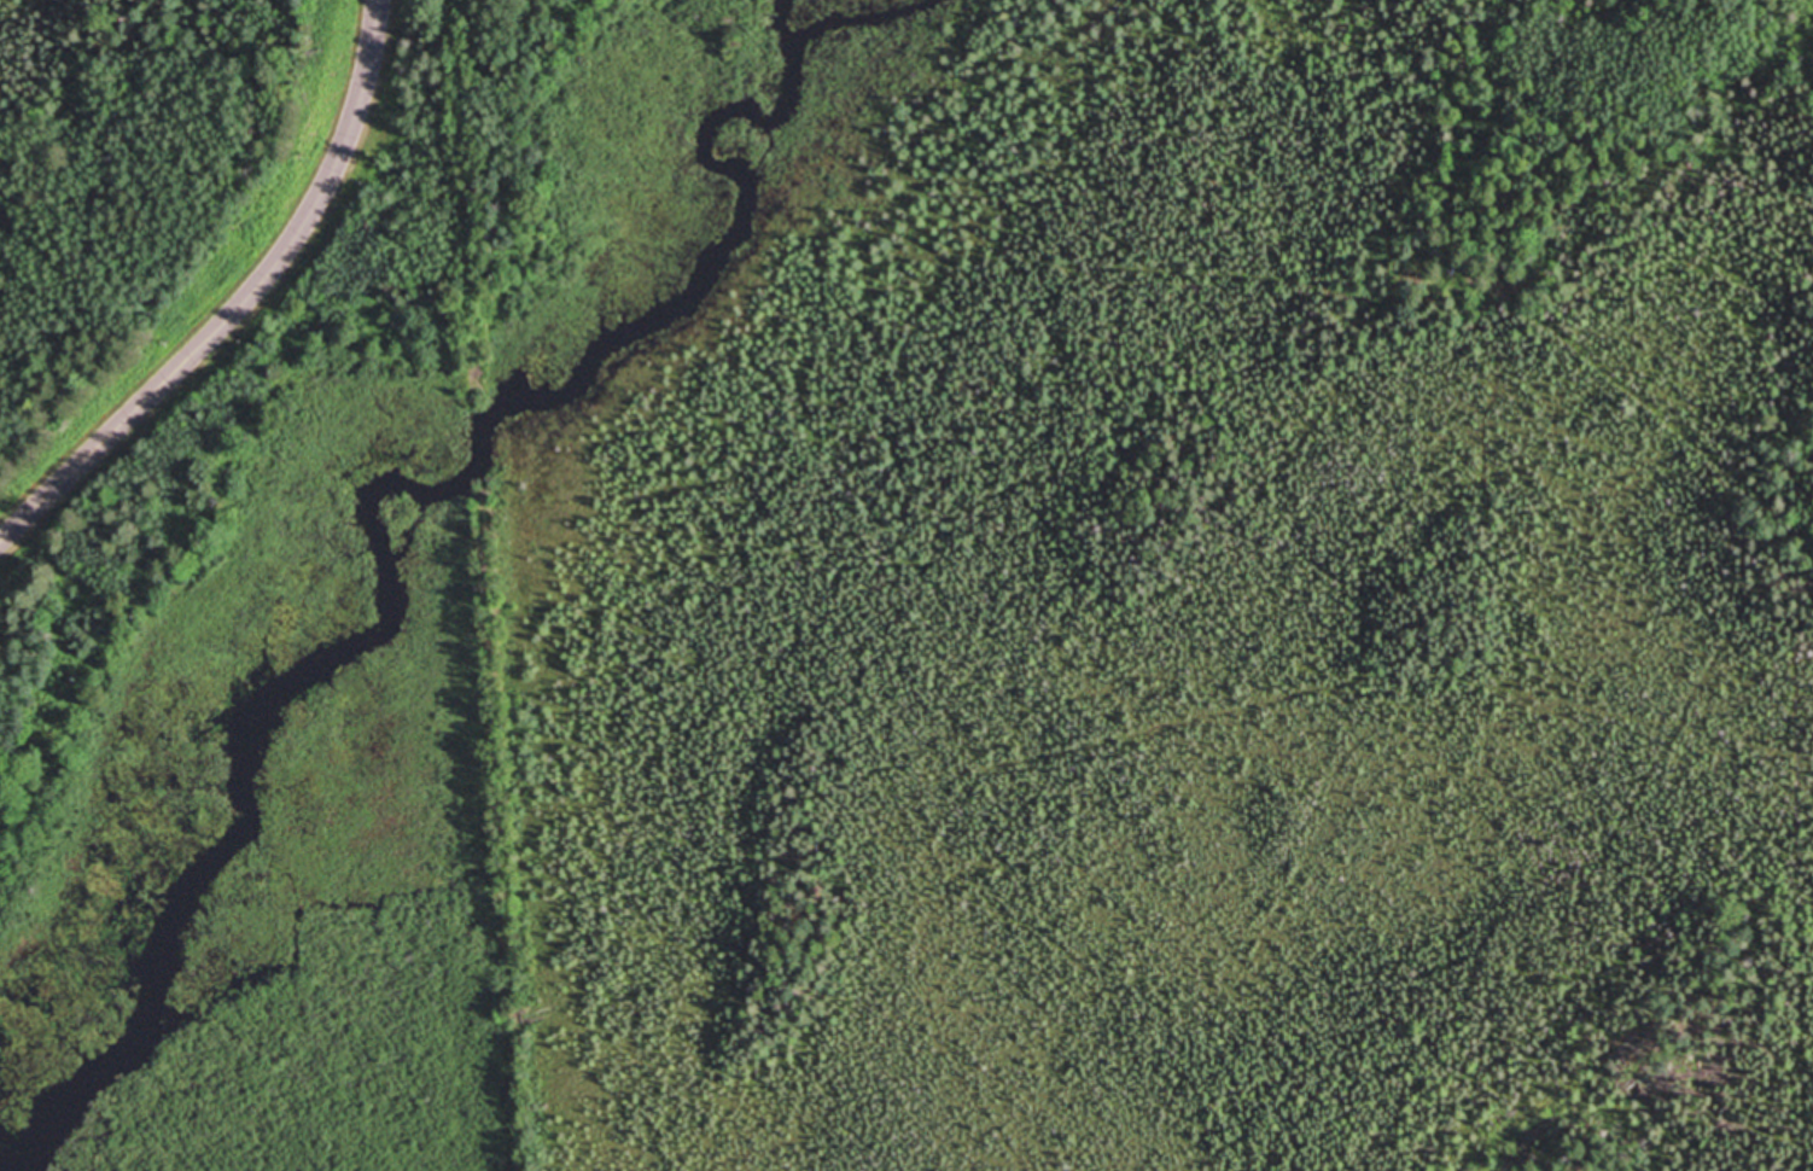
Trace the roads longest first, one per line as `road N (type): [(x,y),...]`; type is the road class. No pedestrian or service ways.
road 1 (tertiary): [(0,546),(210,342),(288,249),(334,173),(363,91),(380,0)]
road 2 (track): [(523,1170),(486,511)]
road 3 (track): [(472,340),(455,0)]

